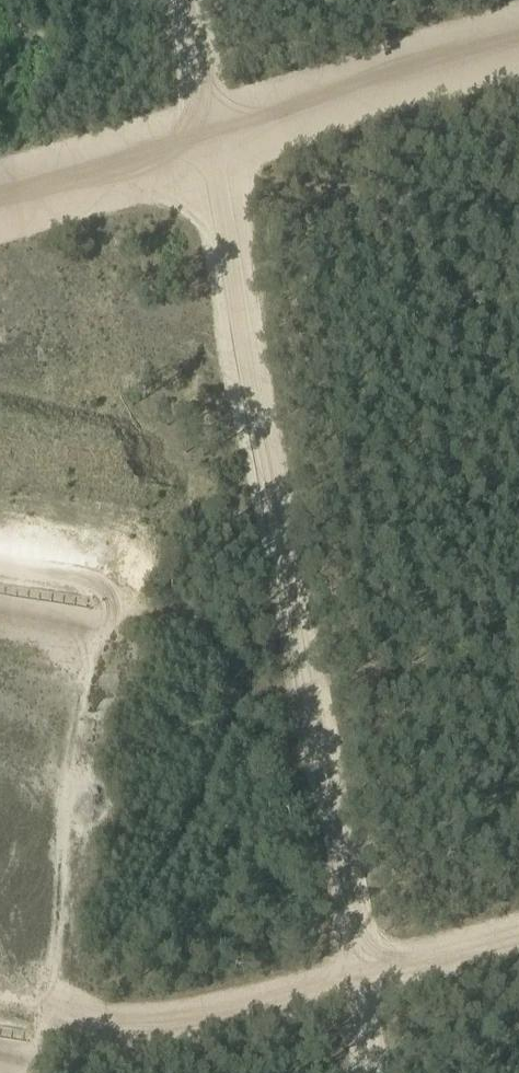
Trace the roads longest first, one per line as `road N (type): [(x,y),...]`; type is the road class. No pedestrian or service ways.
road 1 (track): [(372,1072),(185,0)]
road 2 (track): [(0,214),(518,49)]
road 3 (track): [(518,936),(159,1027),(108,1025),(54,1010)]

